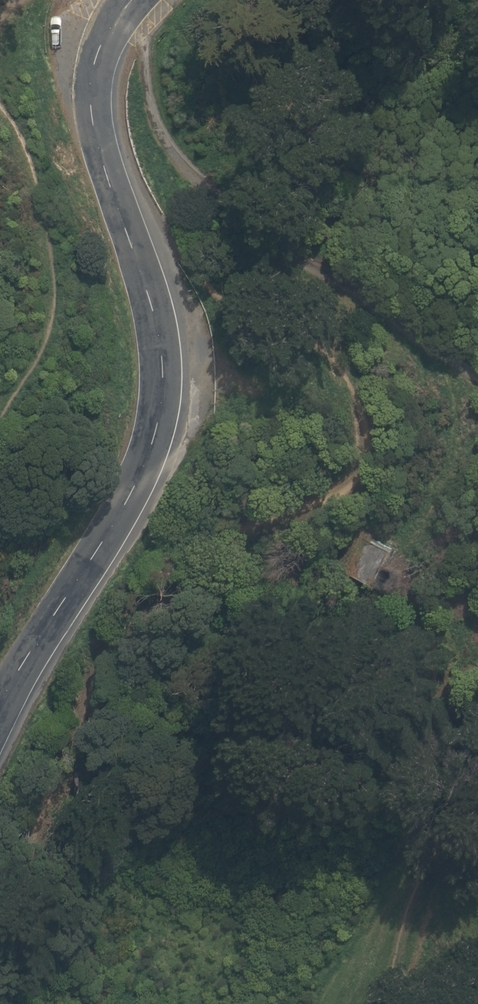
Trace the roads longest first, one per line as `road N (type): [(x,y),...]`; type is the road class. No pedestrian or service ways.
road 1 (residential): [(0,703),(102,534),(141,418),(140,341),(99,186),(91,118),(99,52),(125,0)]
road 2 (trunk): [(0,372),(477,601)]
road 3 (track): [(477,367),(368,279),(260,214),(217,173),(161,117),(146,29),(117,10)]

